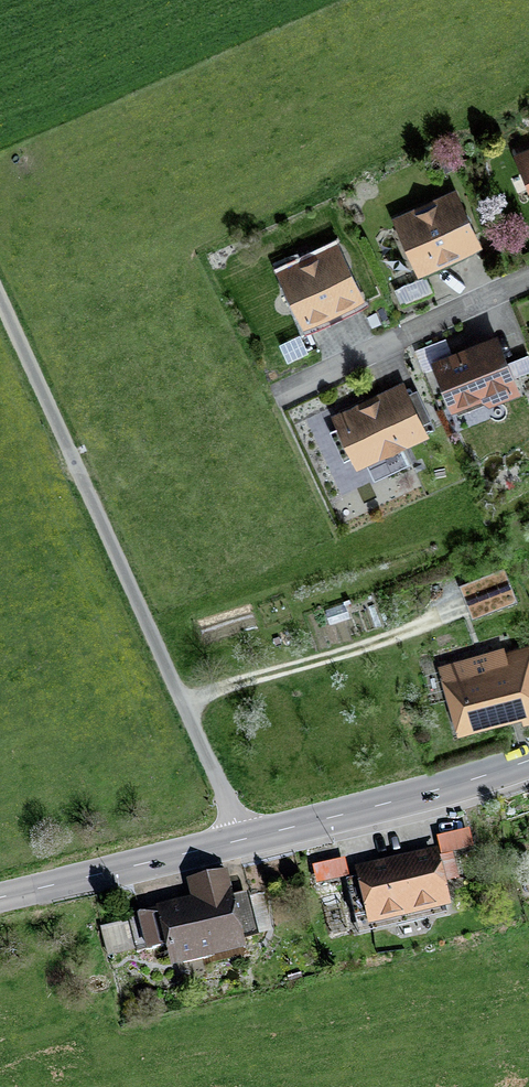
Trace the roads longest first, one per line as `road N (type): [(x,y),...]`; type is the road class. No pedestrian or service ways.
road 1 (tertiary): [(0,898),(528,760)]
road 2 (residential): [(403,336),(528,279)]

